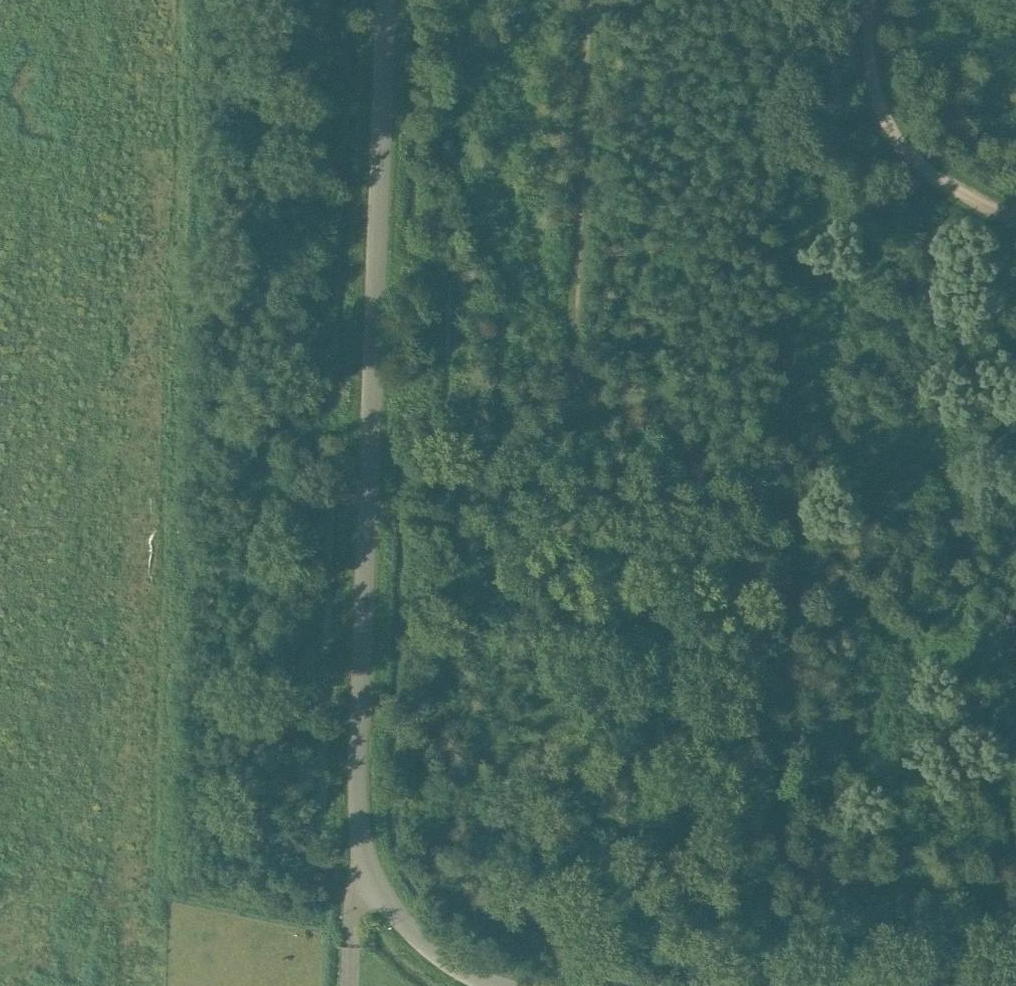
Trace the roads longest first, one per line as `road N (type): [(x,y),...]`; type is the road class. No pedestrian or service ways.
road 1 (unclassified): [(504,985),(454,966),(409,928),(371,879),(355,800),(384,0)]

